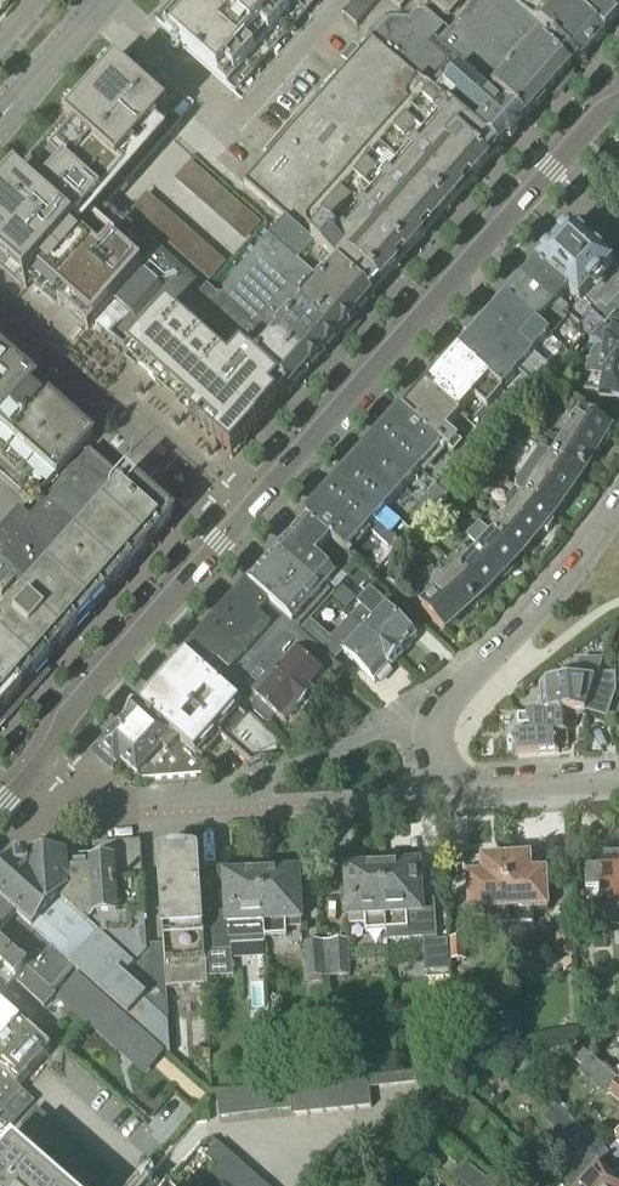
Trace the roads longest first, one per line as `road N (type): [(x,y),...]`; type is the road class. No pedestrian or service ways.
road 1 (residential): [(240,519),(618,101)]
road 2 (residential): [(618,779),(471,788),(445,766),(438,731),(452,699),(564,582),(618,503)]
road 3 (residential): [(0,806),(41,760),(69,710),(240,519)]
road 4 (residential): [(0,314),(240,519)]
road 5 (residential): [(103,0),(0,119)]

